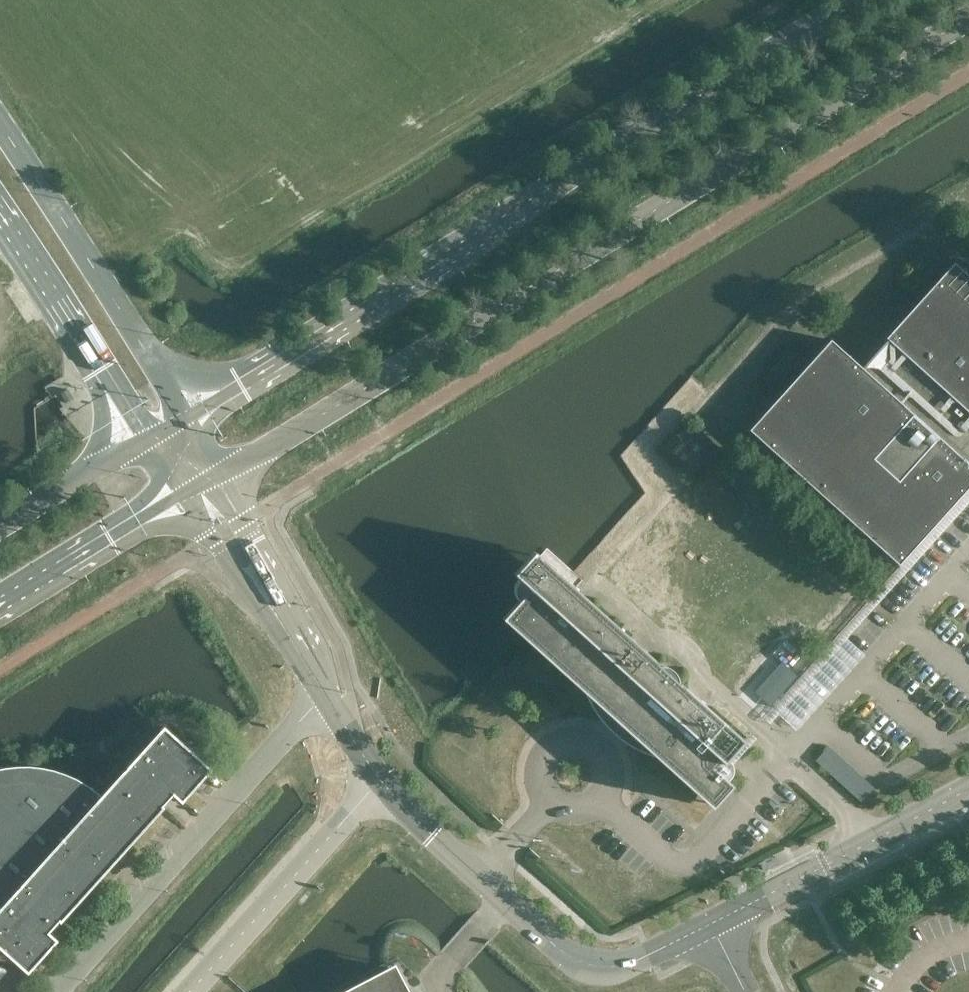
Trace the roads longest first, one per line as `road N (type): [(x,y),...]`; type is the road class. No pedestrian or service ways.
road 1 (unclassified): [(217,479),(968,17)]
road 2 (unclassified): [(855,0),(183,412)]
road 3 (unclassified): [(331,699),(400,801),(578,960),(609,969),(631,964),(712,925)]
road 4 (unclassified): [(59,991),(291,731),(331,699)]
road 5 (secondary): [(183,412),(0,124)]
road 6 (unclassified): [(712,925),(968,788)]
road 7 (secondary): [(0,228),(136,441)]
road 8 (unclassified): [(331,699),(317,655),(217,479)]
road 9 (unclassified): [(184,500),(304,673),(331,699)]
road 10 (secondary): [(0,612),(184,500)]
road 11 (secondary): [(136,441),(0,525)]

